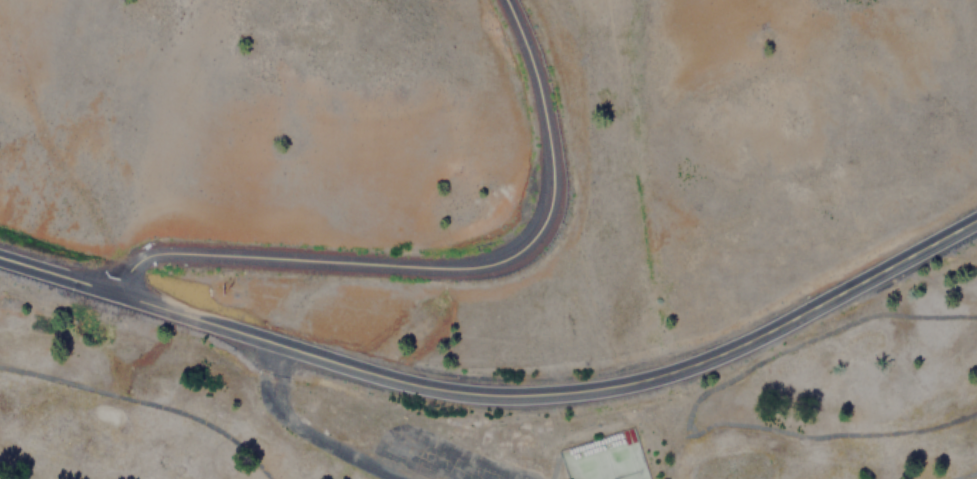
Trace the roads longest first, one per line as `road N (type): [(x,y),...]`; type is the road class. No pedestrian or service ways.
road 1 (tertiary): [(0,256),(387,379),(464,394),(532,394),(611,386),(688,365),(976,219)]
road 2 (residential): [(105,287),(142,256),(472,270),(519,249),(547,206),(543,117),(504,0)]

